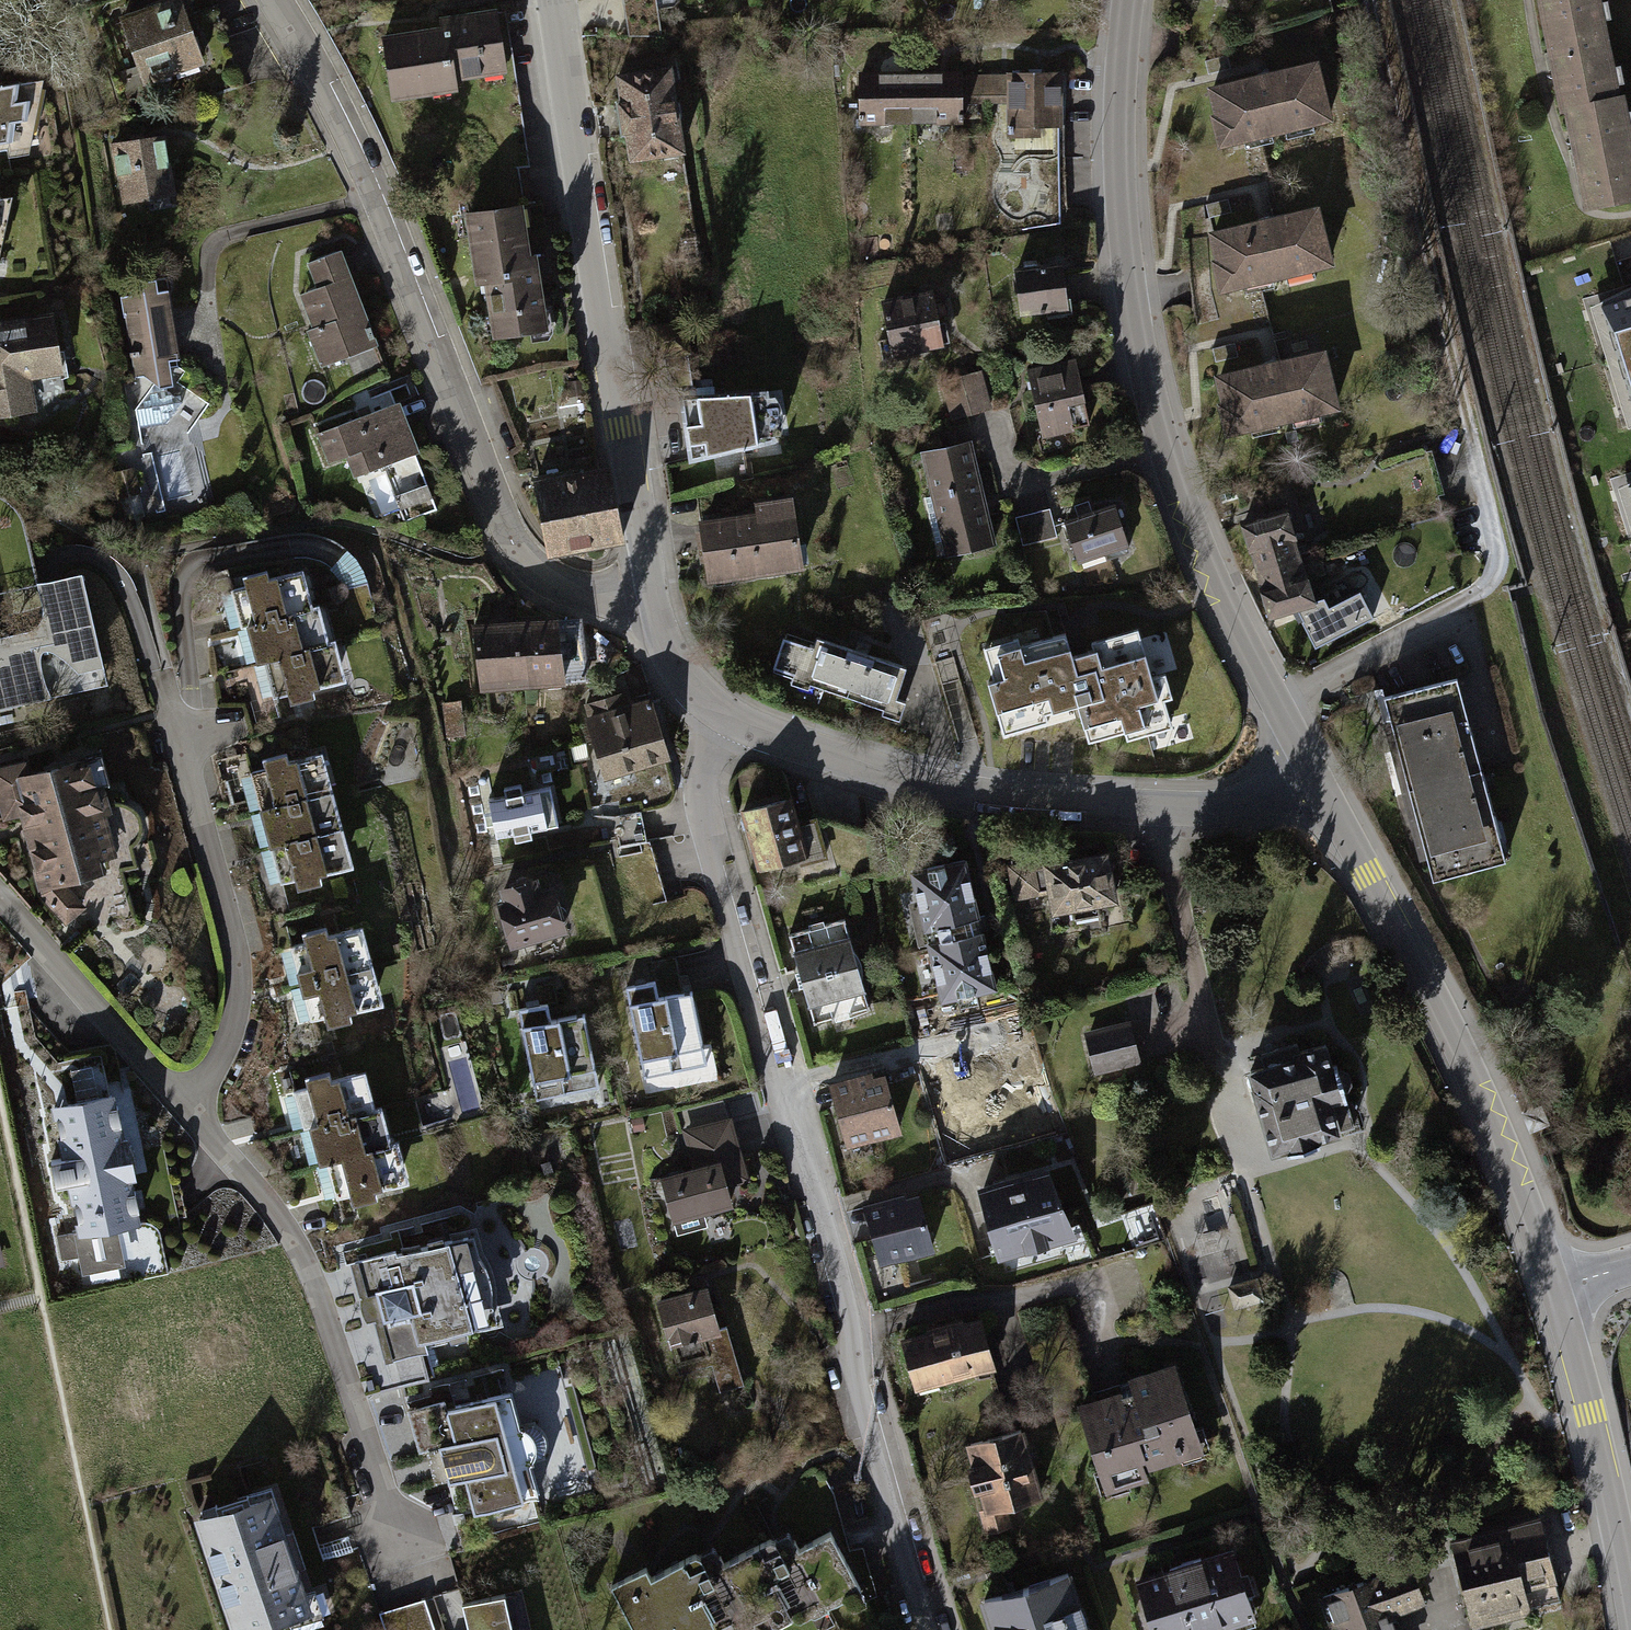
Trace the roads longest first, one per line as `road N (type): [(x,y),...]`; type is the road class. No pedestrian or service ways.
road 1 (secondary): [(1312,771),(1217,588),(1154,397),(1121,184),(1127,0)]
road 2 (residential): [(273,0),(376,203),(514,545),(575,588),(652,589)]
road 3 (tertiary): [(718,718),(746,734),(955,793),(1031,802),(1205,809),(1235,805),(1312,771)]
road 4 (tertiary): [(652,589),(559,0)]
road 5 (secondary): [(1555,1289),(1483,1098),(1312,771)]
road 6 (residential): [(184,1104),(310,1251),(405,1537)]
road 7 (track): [(1470,442),(1371,0)]
road 8 (residential): [(184,1104),(229,1039),(240,986),(174,701)]
road 9 (residential): [(718,718),(704,759),(701,815),(788,1080)]
road 10 (residential): [(855,1331),(1094,1288),(1118,1360)]
road 11 (secondary): [(1630,1595),(1555,1289)]
road 12 (residential): [(855,1331),(940,1629)]
road 13 (residential): [(0,898),(184,1104)]
road 14 (residential): [(788,1080),(1042,1020)]
road 15 (residential): [(788,1080),(855,1331)]
road 16 (tertiary): [(718,718),(695,694),(661,626),(652,589)]

